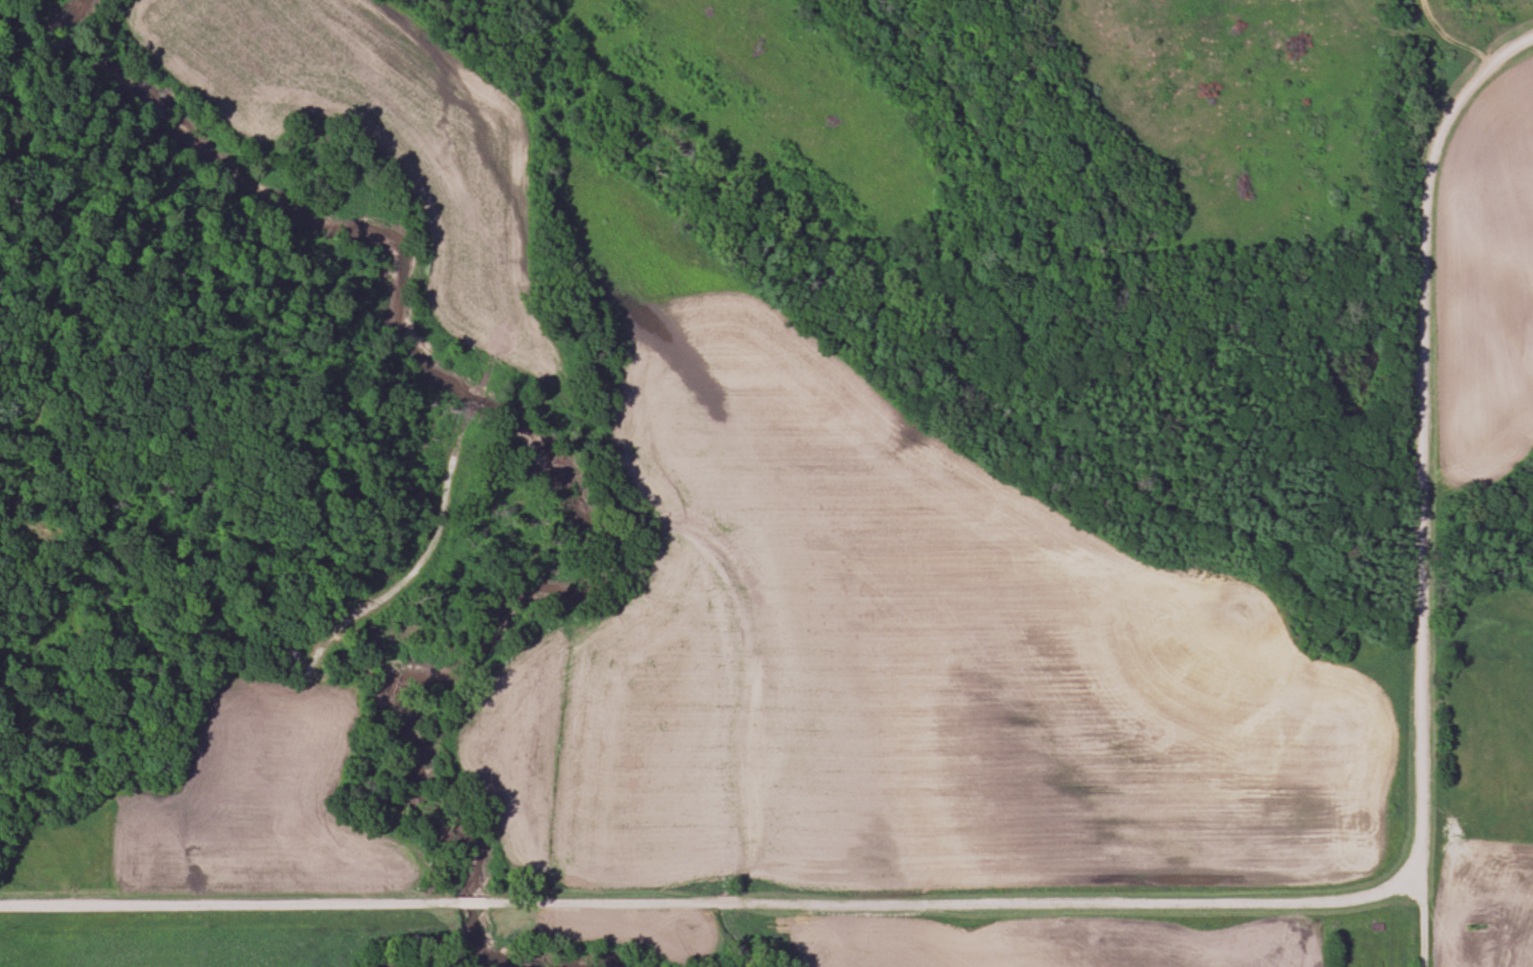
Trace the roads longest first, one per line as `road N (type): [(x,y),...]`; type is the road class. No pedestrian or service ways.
road 1 (residential): [(1422,907),(0,908)]
road 2 (residential): [(1348,906),(1407,876),(1421,848),(1420,245),(1440,135),(1453,105),(1494,62)]

